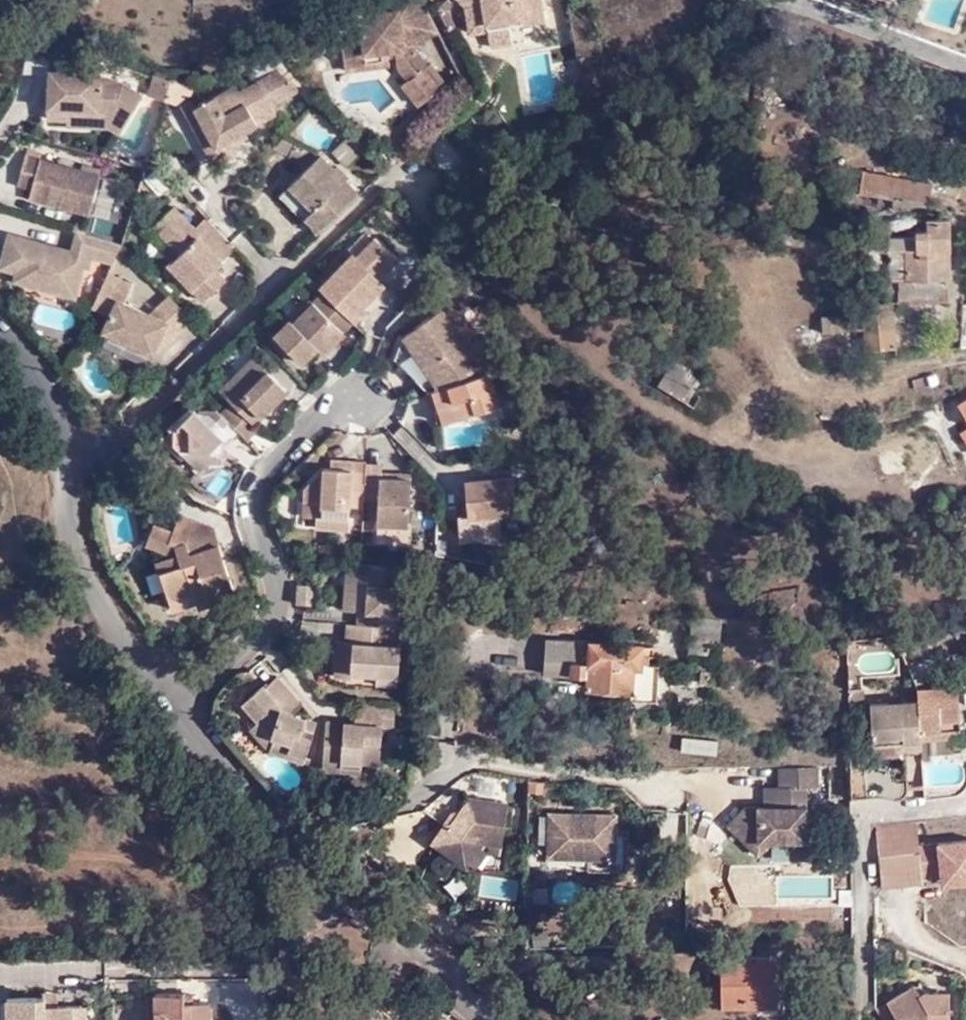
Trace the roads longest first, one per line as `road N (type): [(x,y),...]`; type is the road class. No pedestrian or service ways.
road 1 (unclassified): [(494,1019),(266,820),(96,590),(70,539),(70,473),(55,404),(41,370),(0,328)]

